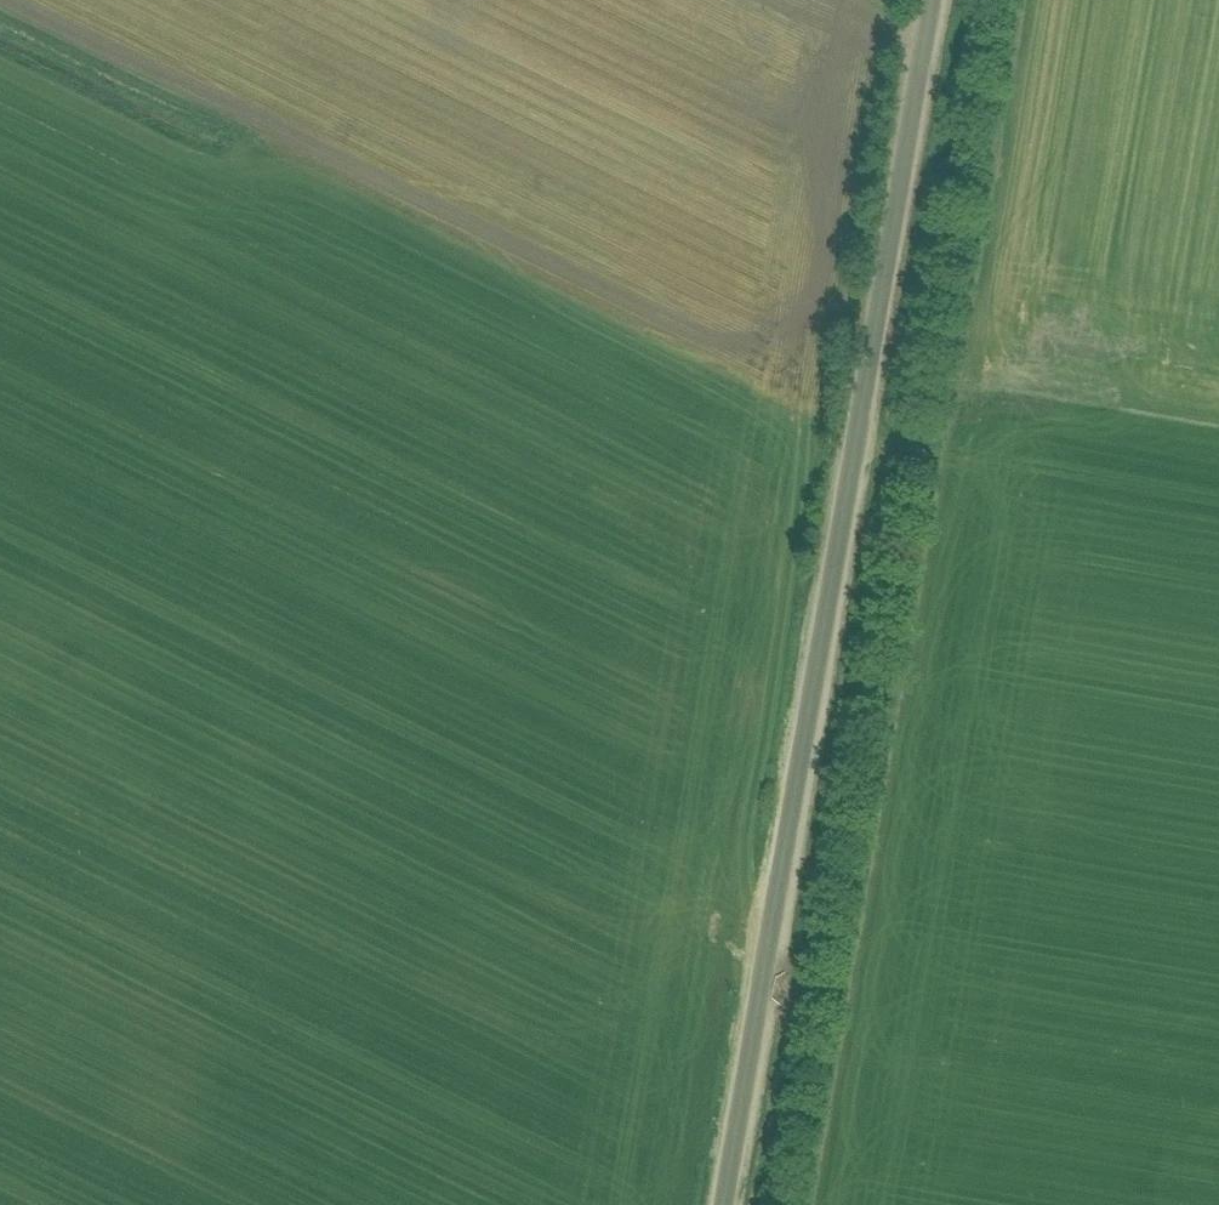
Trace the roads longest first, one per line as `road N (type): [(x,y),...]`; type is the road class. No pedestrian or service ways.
road 1 (unclassified): [(723,1204),(936,0)]

